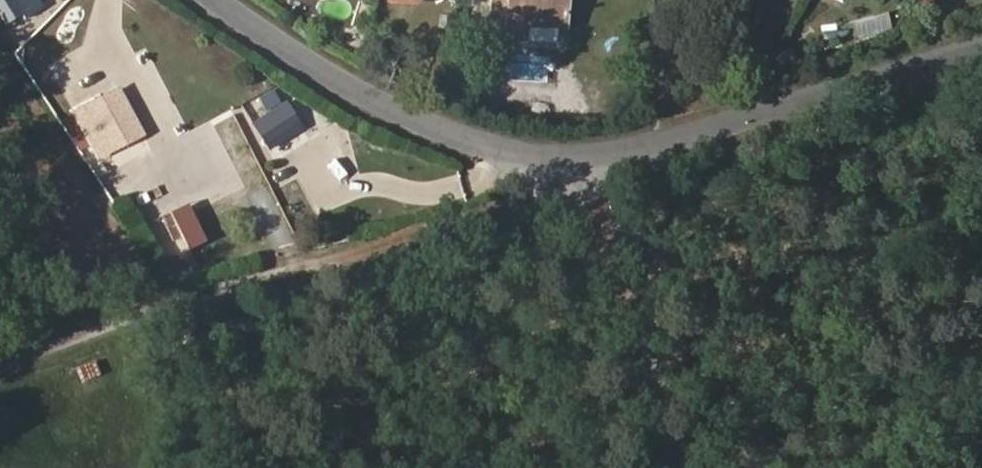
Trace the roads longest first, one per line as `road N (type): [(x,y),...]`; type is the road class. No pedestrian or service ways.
road 1 (track): [(578,171),(0,337)]
road 2 (residential): [(981,44),(578,171)]
road 3 (residential): [(216,0),(333,81),(419,125),(578,171)]
road 4 (residential): [(673,467),(578,171)]

